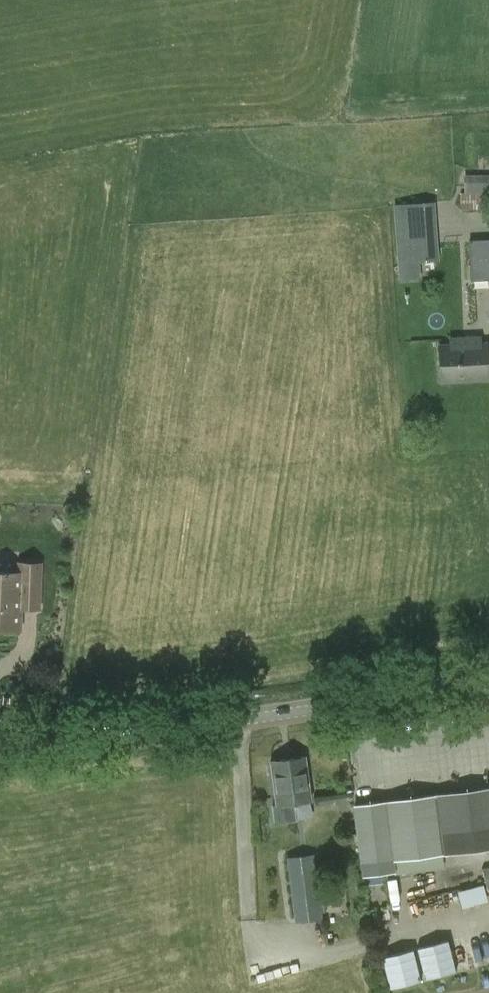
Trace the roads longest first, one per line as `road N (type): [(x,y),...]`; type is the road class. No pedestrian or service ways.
road 1 (tertiary): [(488,671),(229,721),(0,736)]

